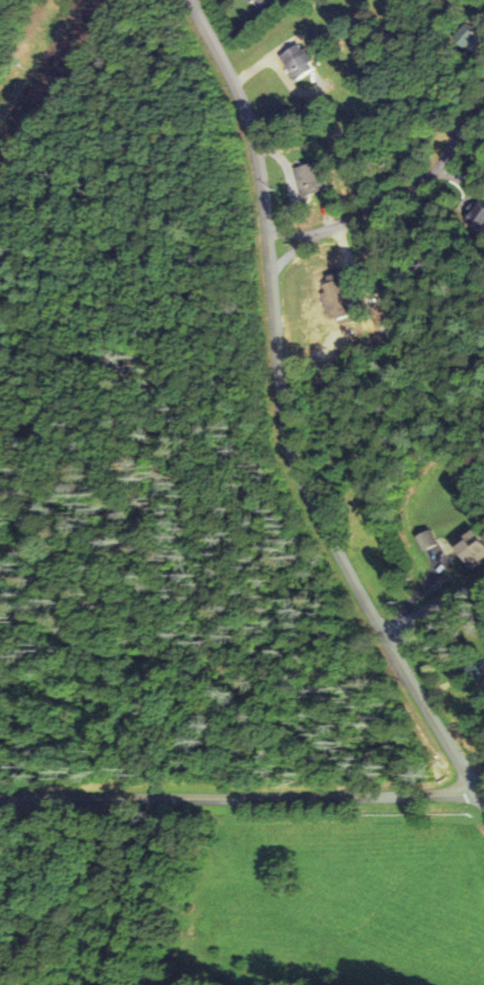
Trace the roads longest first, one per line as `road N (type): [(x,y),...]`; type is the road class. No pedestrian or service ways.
road 1 (residential): [(184,0),(252,135),(273,213),(280,418),(363,591),(483,805)]
road 2 (residential): [(475,789),(0,800)]
road 3 (residential): [(483,107),(465,137),(399,196),(274,256)]

